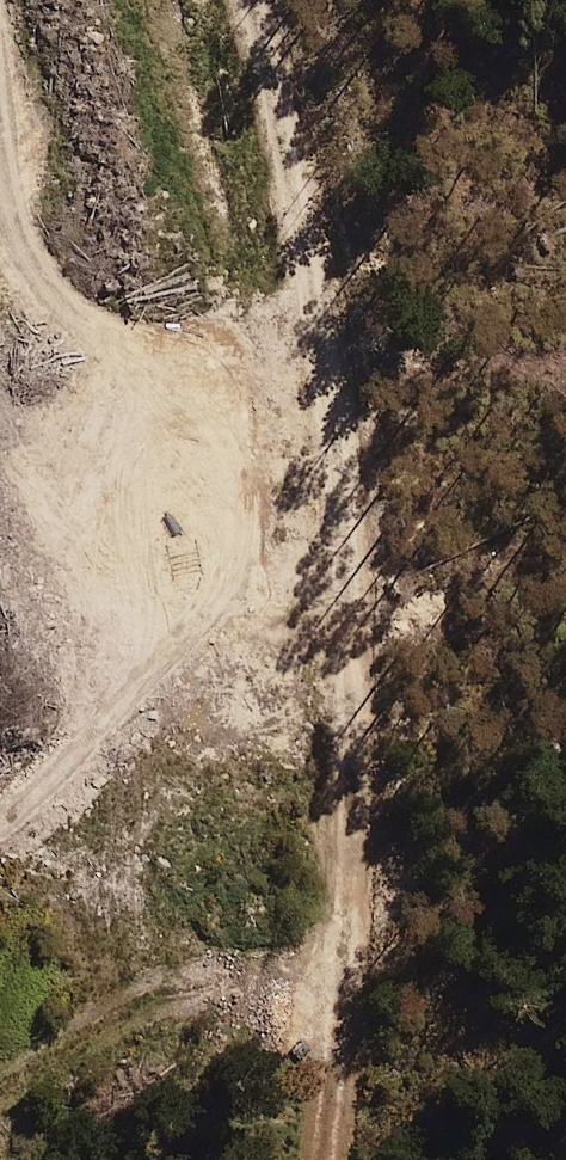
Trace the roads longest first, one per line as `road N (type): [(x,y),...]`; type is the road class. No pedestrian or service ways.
road 1 (track): [(0,802),(74,740),(133,670),(182,511),(157,370),(68,326),(14,251),(5,157)]
road 2 (track): [(336,484),(353,590),(353,714),(348,818),(306,1159)]
road 3 (track): [(182,511),(336,484),(309,290),(249,0)]

